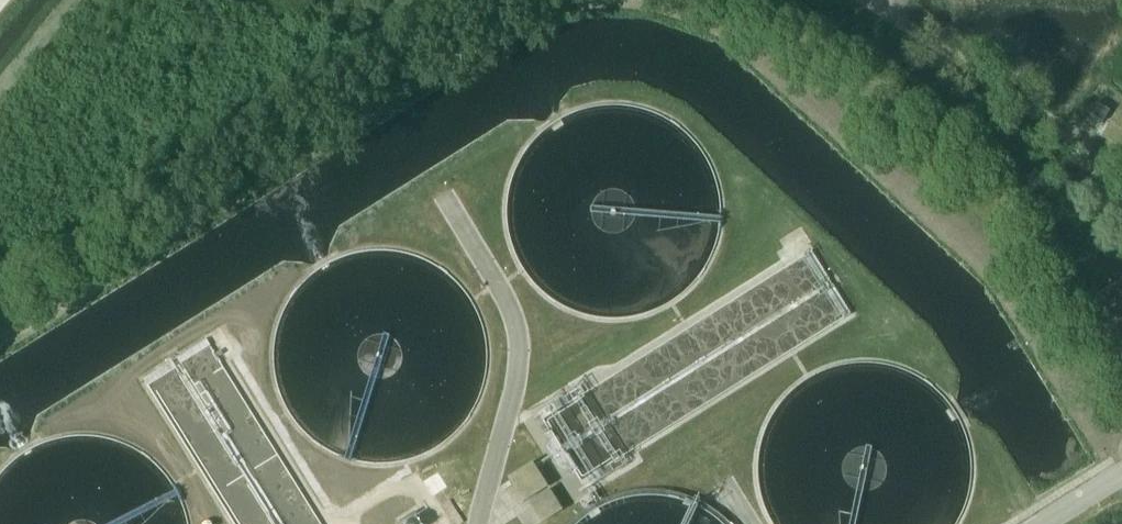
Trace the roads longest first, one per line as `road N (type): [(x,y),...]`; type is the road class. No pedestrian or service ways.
road 1 (unclassified): [(871,0),(1121,165)]

